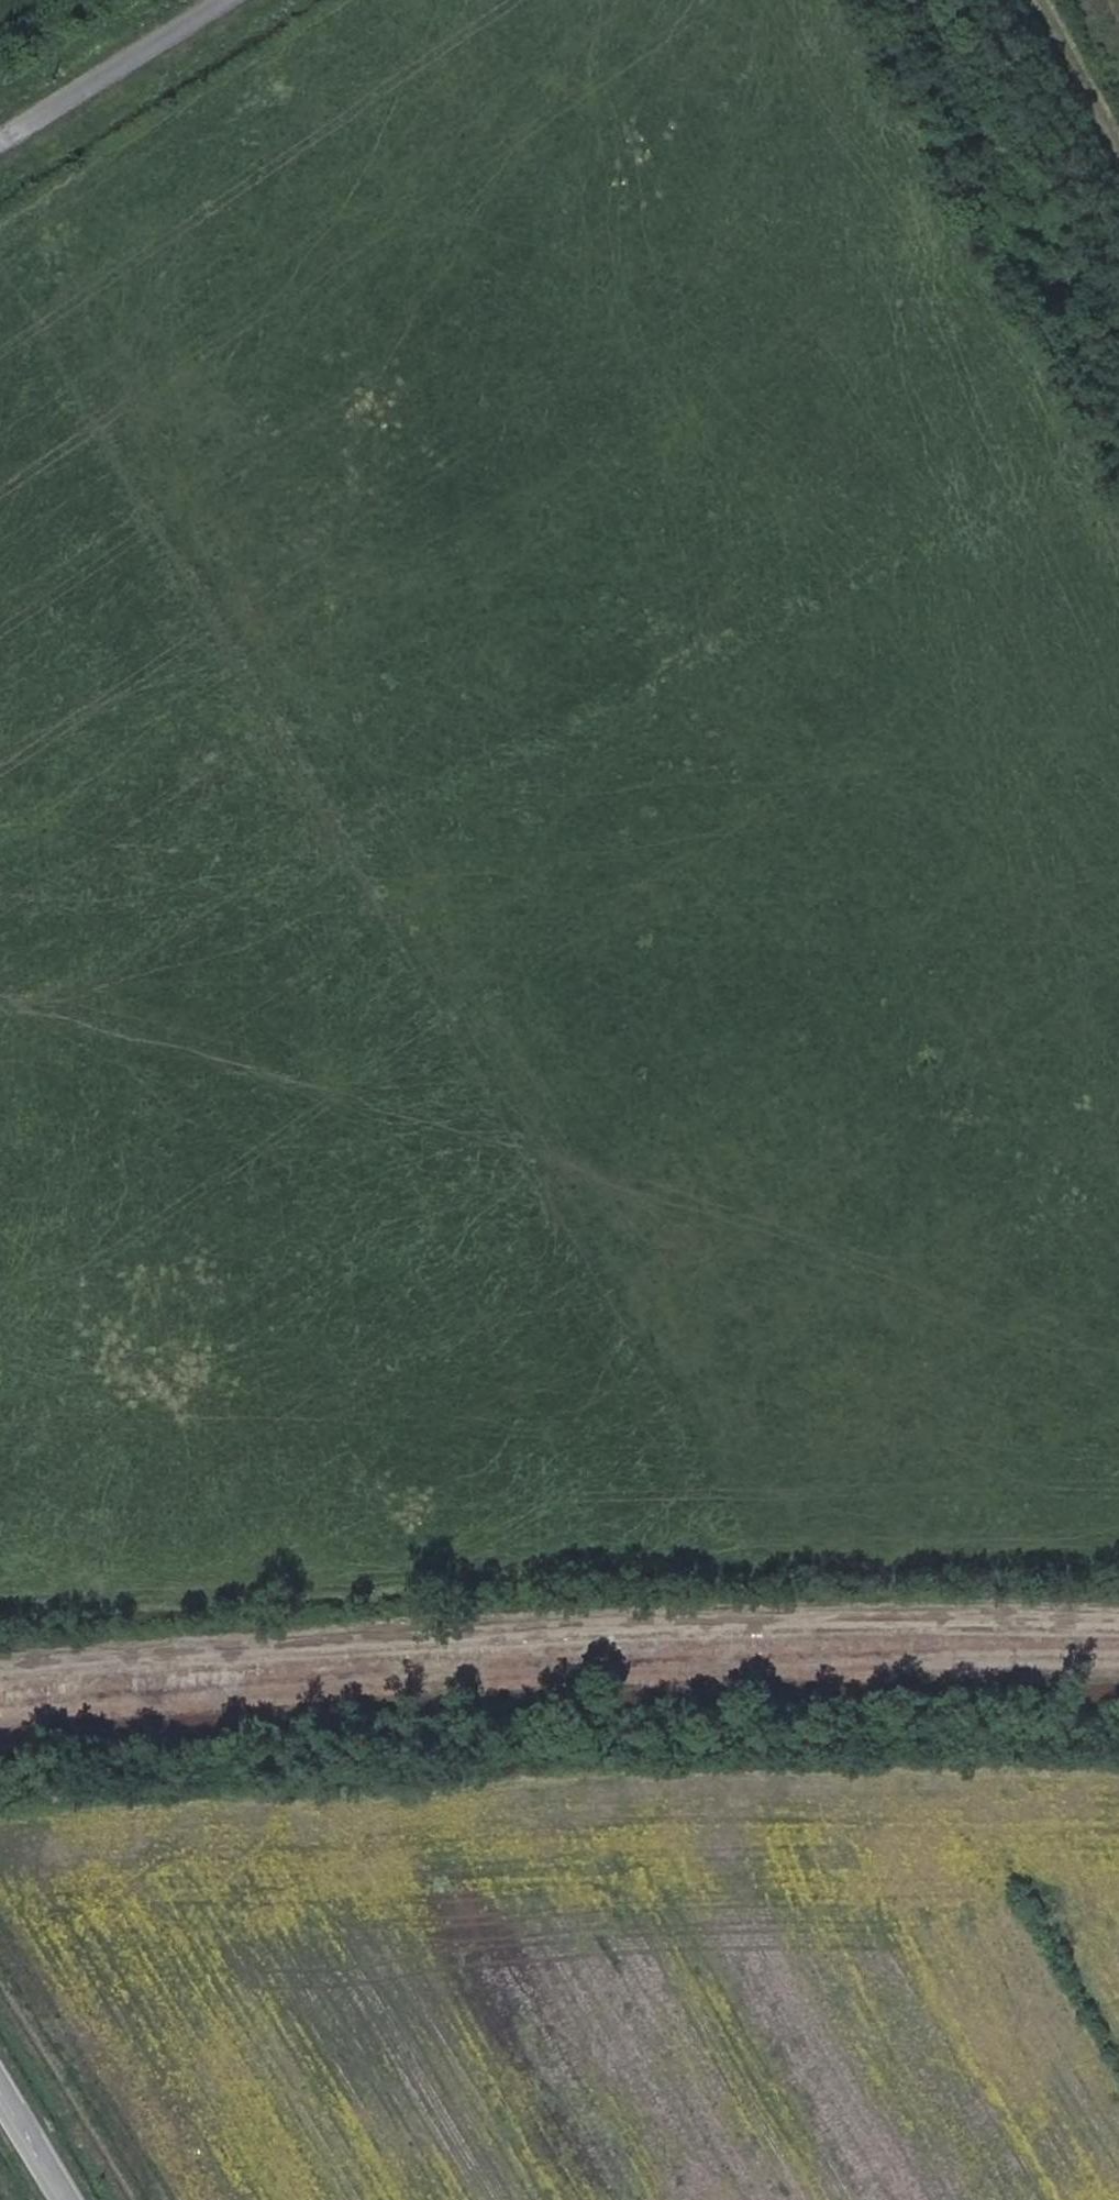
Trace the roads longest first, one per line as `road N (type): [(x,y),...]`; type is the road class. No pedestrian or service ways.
road 1 (unclassified): [(0,148),(234,0)]
road 2 (tertiary): [(0,2079),(74,2199)]

